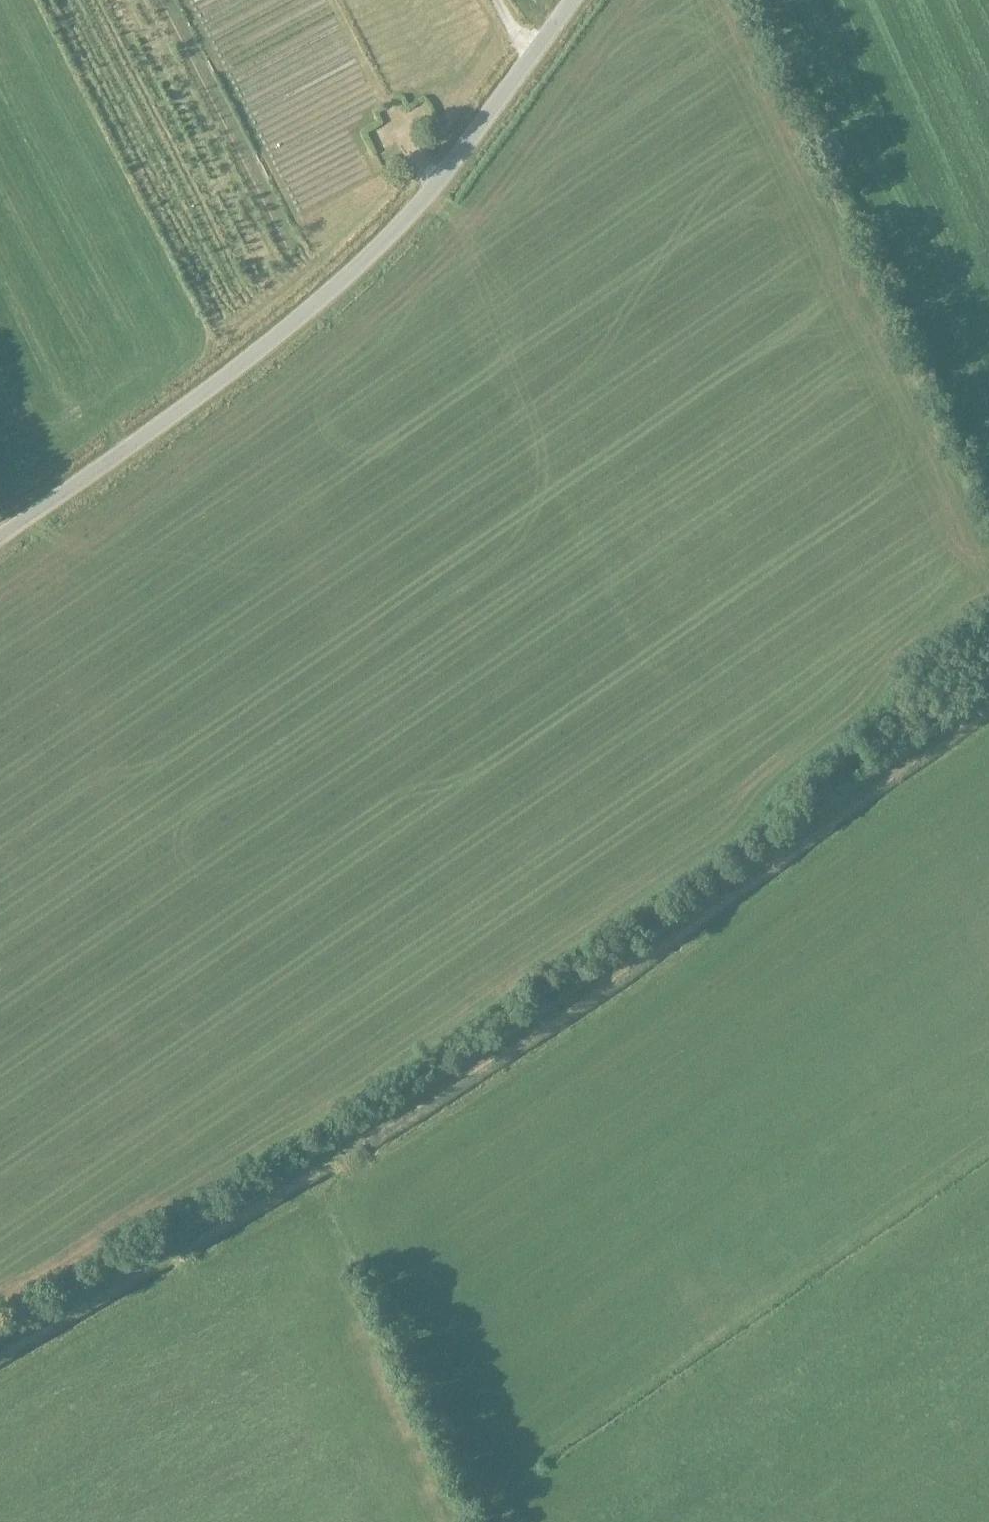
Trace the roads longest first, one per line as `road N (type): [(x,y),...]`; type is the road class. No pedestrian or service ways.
road 1 (track): [(0,1347),(543,1023),(988,702)]
road 2 (unclassified): [(0,536),(185,406),(337,285),(422,200),(570,0)]

